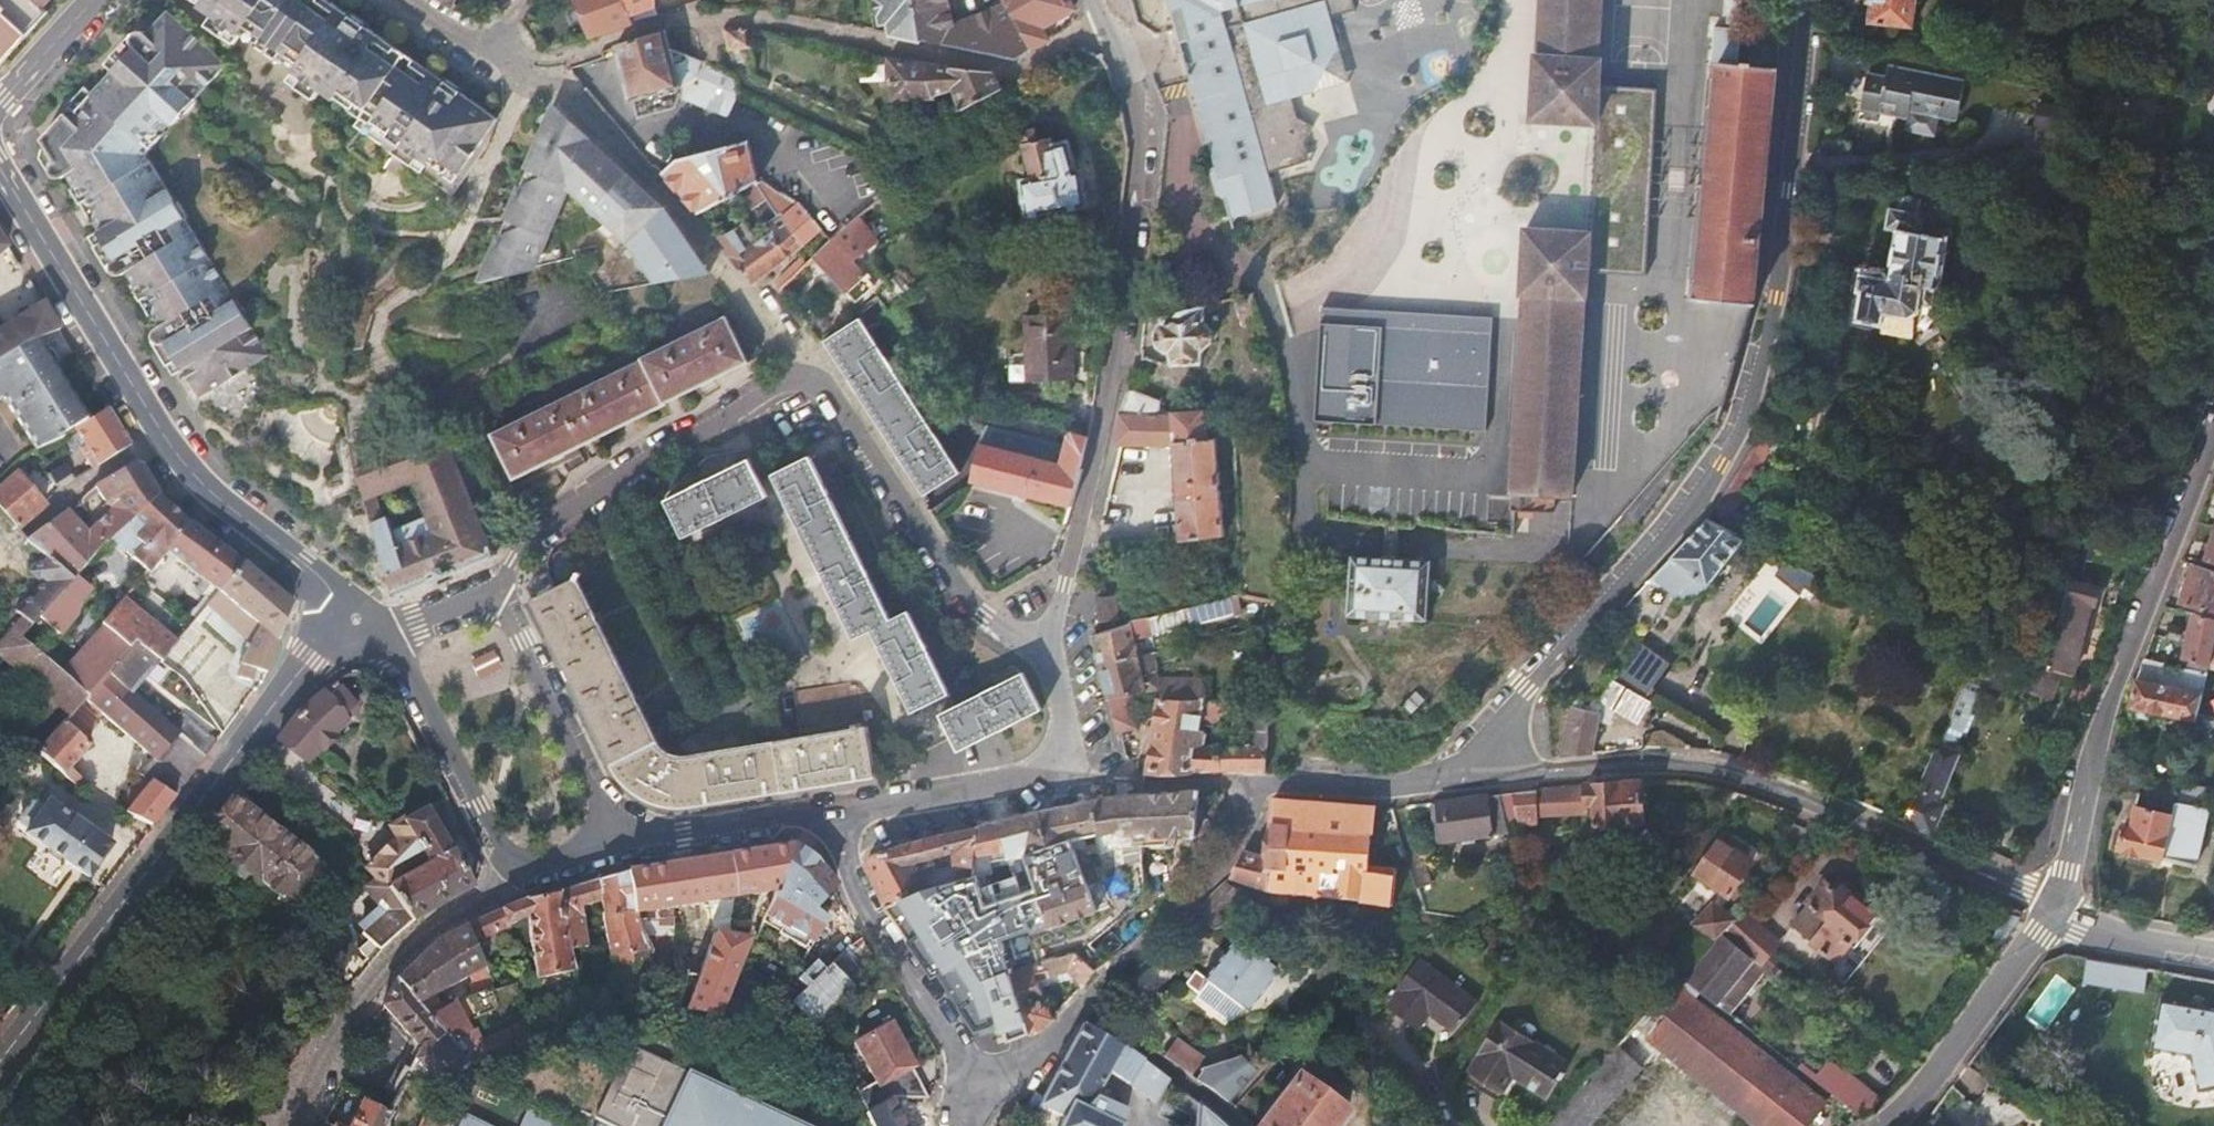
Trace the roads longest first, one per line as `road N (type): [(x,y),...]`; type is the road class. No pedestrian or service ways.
road 1 (residential): [(1459,773),(1700,495),(1754,407),(1792,283),(1812,0)]
road 2 (residential): [(1052,665),(968,610),(826,394),(802,374),(765,380),(553,518),(499,584)]
road 3 (residential): [(1052,665),(1058,597),(1119,348),(1143,150),(1131,64),(1094,0)]
road 4 (residential): [(1459,773),(1690,760),(1734,769),(2018,889),(2048,921)]
road 5 (residential): [(0,168),(196,485),(343,595),(356,620)]
road 6 (residential): [(0,1061),(307,656),(356,620)]
road 7 (residential): [(2048,921),(2153,593),(2213,440)]
road 8 (residential): [(971,1069),(995,1074),(1024,1064),(1197,894),(1232,855),(1251,784)]
road 9 (residential): [(517,876),(419,935),(387,968),(292,1125)]
road 10 (residential): [(356,620),(398,651),(517,876)]
road 11 (residential): [(818,812),(971,1069)]
road 12 (residential): [(615,836),(499,584)]
road 13 (residential): [(1879,1125),(1942,1069),(2048,921)]
road 14 (residential): [(818,812),(1080,786)]
road 15 (residential): [(1251,784),(1459,773)]
road 16 (residential): [(615,836),(818,812)]
road 17 (residential): [(1080,786),(1251,784)]
road 18 (residential): [(2048,921),(2213,949)]
road 19 (residential): [(499,584),(482,600),(416,623),(356,620)]
road 20 (residential): [(0,103),(95,0)]
road 21 (residential): [(1080,786),(1052,665)]

